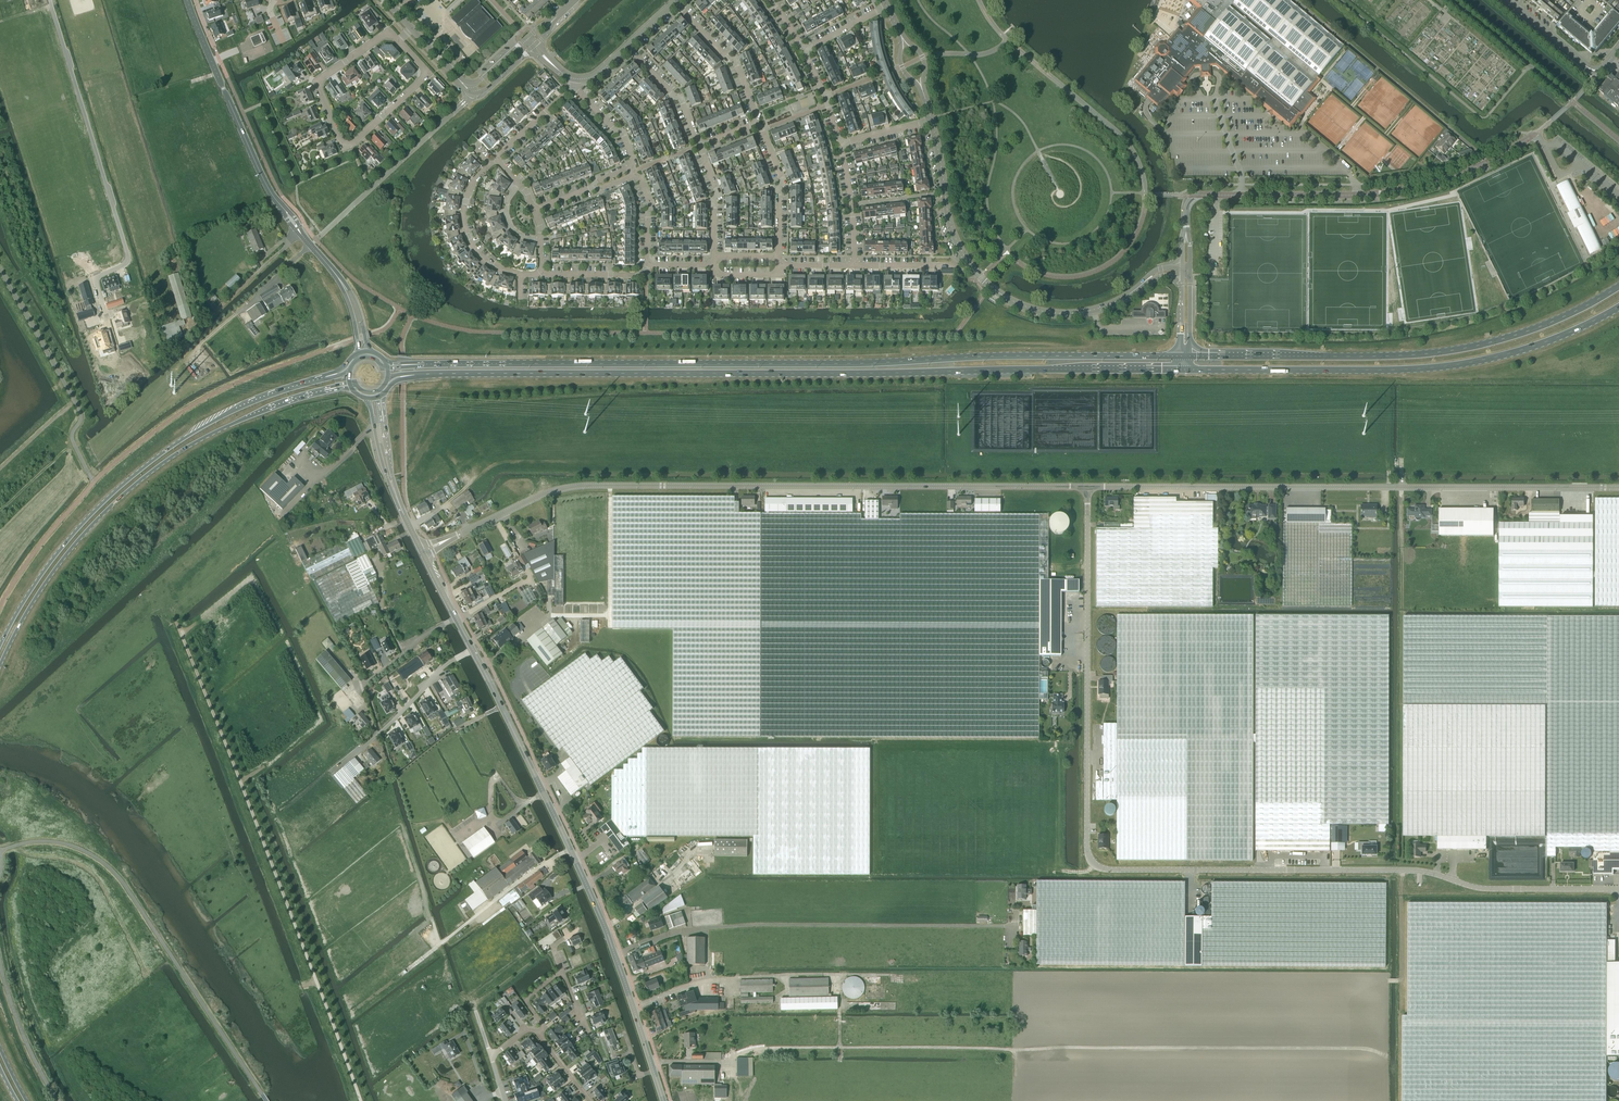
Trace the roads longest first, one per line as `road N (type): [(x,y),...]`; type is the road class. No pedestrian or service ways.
road 1 (unclassified): [(1618,890),(1488,890),(1394,870),(1096,866),(1086,844),(1087,486)]
road 2 (primary): [(1180,356),(407,365)]
road 3 (primary): [(412,375),(1184,370)]
road 4 (track): [(728,1060),(775,1048),(1361,1048),(1390,1056)]
road 5 (tertiary): [(444,541),(569,487),(1087,486)]
road 6 (tertiary): [(1087,486),(1618,487)]
road 7 (track): [(361,1100),(176,622)]
road 8 (tertiary): [(472,649),(603,921),(663,1100)]
road 9 (primary): [(0,665),(66,554),(138,482),(230,423),(331,388)]
road 10 (primary): [(1184,370),(1450,366),(1532,348),(1618,308)]
road 11 (primary): [(1618,286),(1521,334),(1450,350),(1190,356)]
road 12 (primary): [(329,375),(249,402),(132,476),(58,554),(0,646)]
road 13 (unclassified): [(1186,213),(1195,195),(1419,187),(1535,135)]
road 14 (unclassified): [(106,314),(95,278),(124,266),(128,254),(49,0)]
road 15 (tertiary): [(1124,297),(1060,313),(993,289),(952,231),(930,118)]
road 16 (tertiary): [(326,263),(271,195),(188,0)]
road 17 (residential): [(345,145),(316,82),(382,36),(399,41)]
road 18 (residential): [(399,41),(428,73),(345,145)]
road 19 (unclassified): [(491,1056),(473,1002),(508,973),(508,964),(482,935)]
road 20 (residential): [(756,124),(737,66),(677,2)]
road 21 (residential): [(472,649),(443,666),(365,746)]
road 22 (residential): [(518,274),(492,266),(470,239),(470,187),(489,165)]
road 23 (residential): [(778,257),(781,180),(756,124)]
road 24 (residential): [(701,145),(680,99),(628,46)]
road 25 (residential): [(714,265),(717,193),(701,145)]
road 26 (residential): [(854,265),(842,143)]

